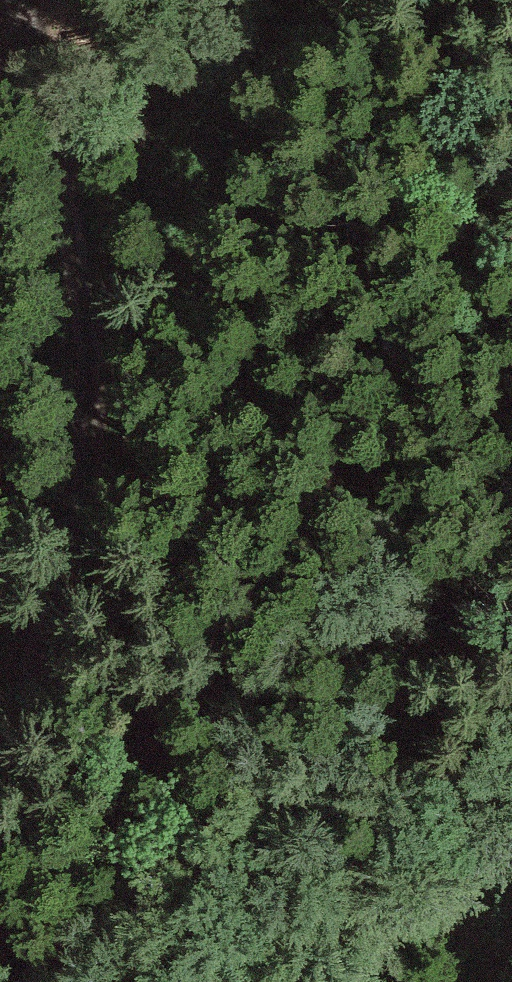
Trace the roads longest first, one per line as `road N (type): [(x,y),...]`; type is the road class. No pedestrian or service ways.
road 1 (track): [(20,981),(174,707),(511,175)]
road 2 (track): [(0,705),(75,530),(88,394),(68,221),(16,0)]

